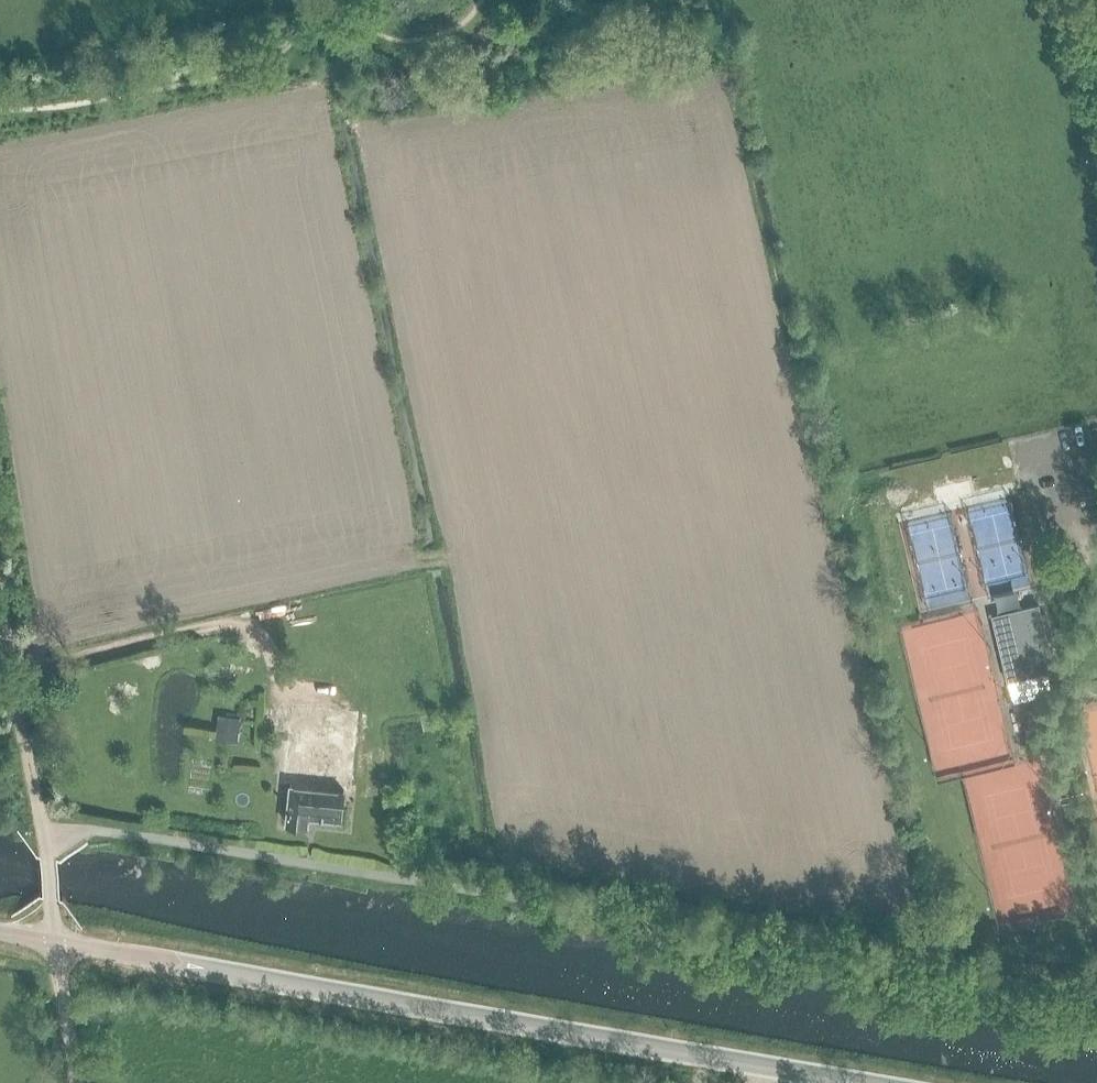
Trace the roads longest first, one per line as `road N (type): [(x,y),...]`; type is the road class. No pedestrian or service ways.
road 1 (secondary): [(859,1082),(55,941)]
road 2 (track): [(10,673),(42,821)]
road 3 (unclassified): [(78,1082),(55,941)]
road 4 (unclassified): [(42,821),(55,941)]

